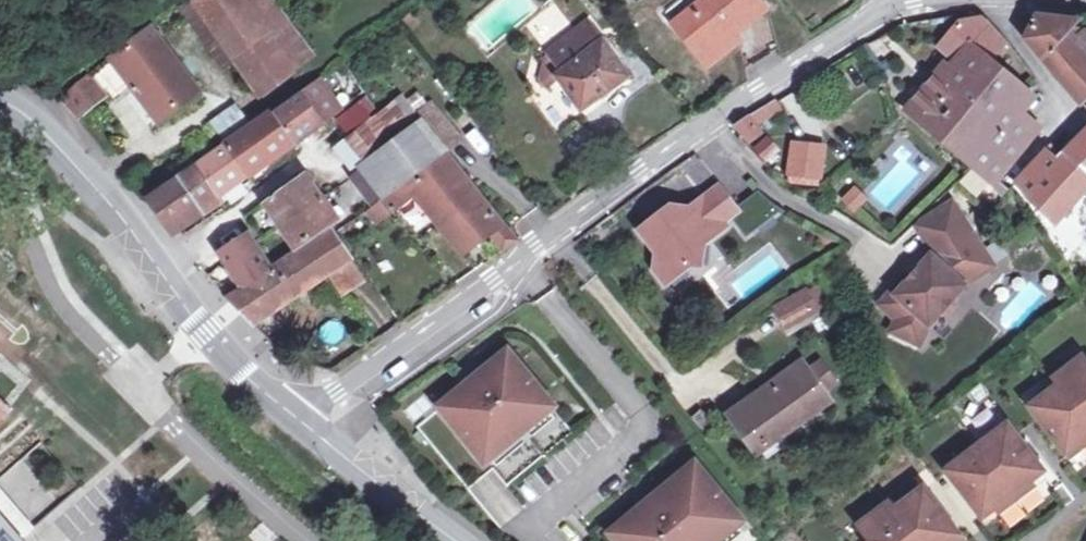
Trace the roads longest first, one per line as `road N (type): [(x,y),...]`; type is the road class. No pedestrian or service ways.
road 1 (residential): [(713,124),(296,417)]
road 2 (tertiary): [(0,105),(84,177),(161,263),(207,335),(296,417)]
road 3 (residential): [(876,259),(770,186),(713,124)]
road 4 (residential): [(889,9),(713,124)]
road 5 (tertiary): [(296,417),(455,540)]

